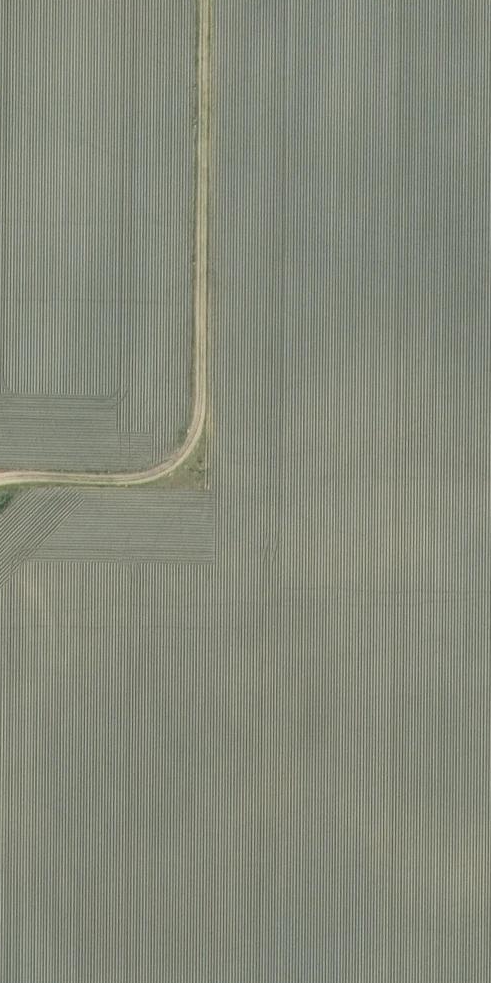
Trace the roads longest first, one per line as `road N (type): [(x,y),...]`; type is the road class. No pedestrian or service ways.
road 1 (track): [(0,480),(132,481),(178,461),(192,442),(202,391),(205,0)]

